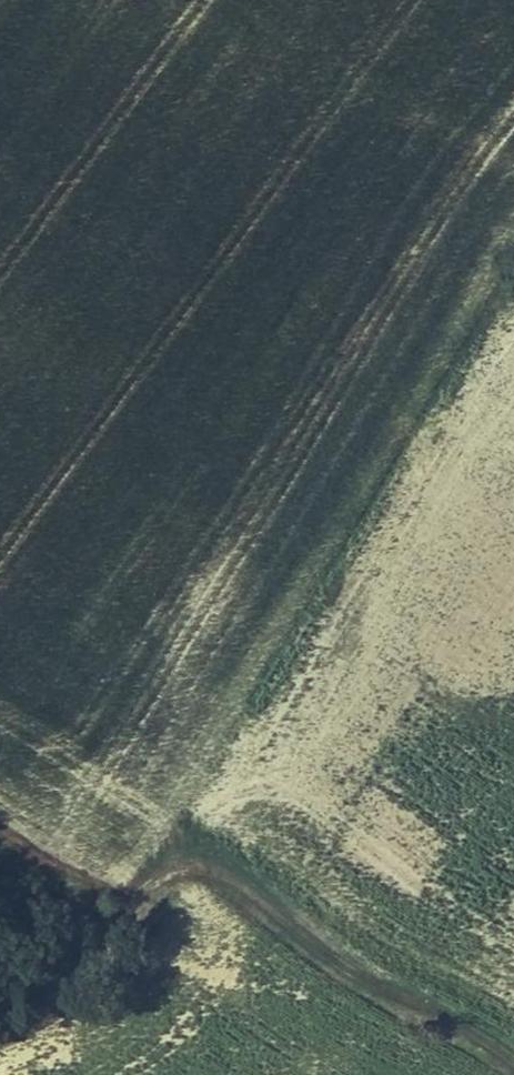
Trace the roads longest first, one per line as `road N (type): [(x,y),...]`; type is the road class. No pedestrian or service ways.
road 1 (track): [(0,1026),(51,1003),(112,908),(176,860),(218,865),(314,945),(442,1016),(513,1072)]

